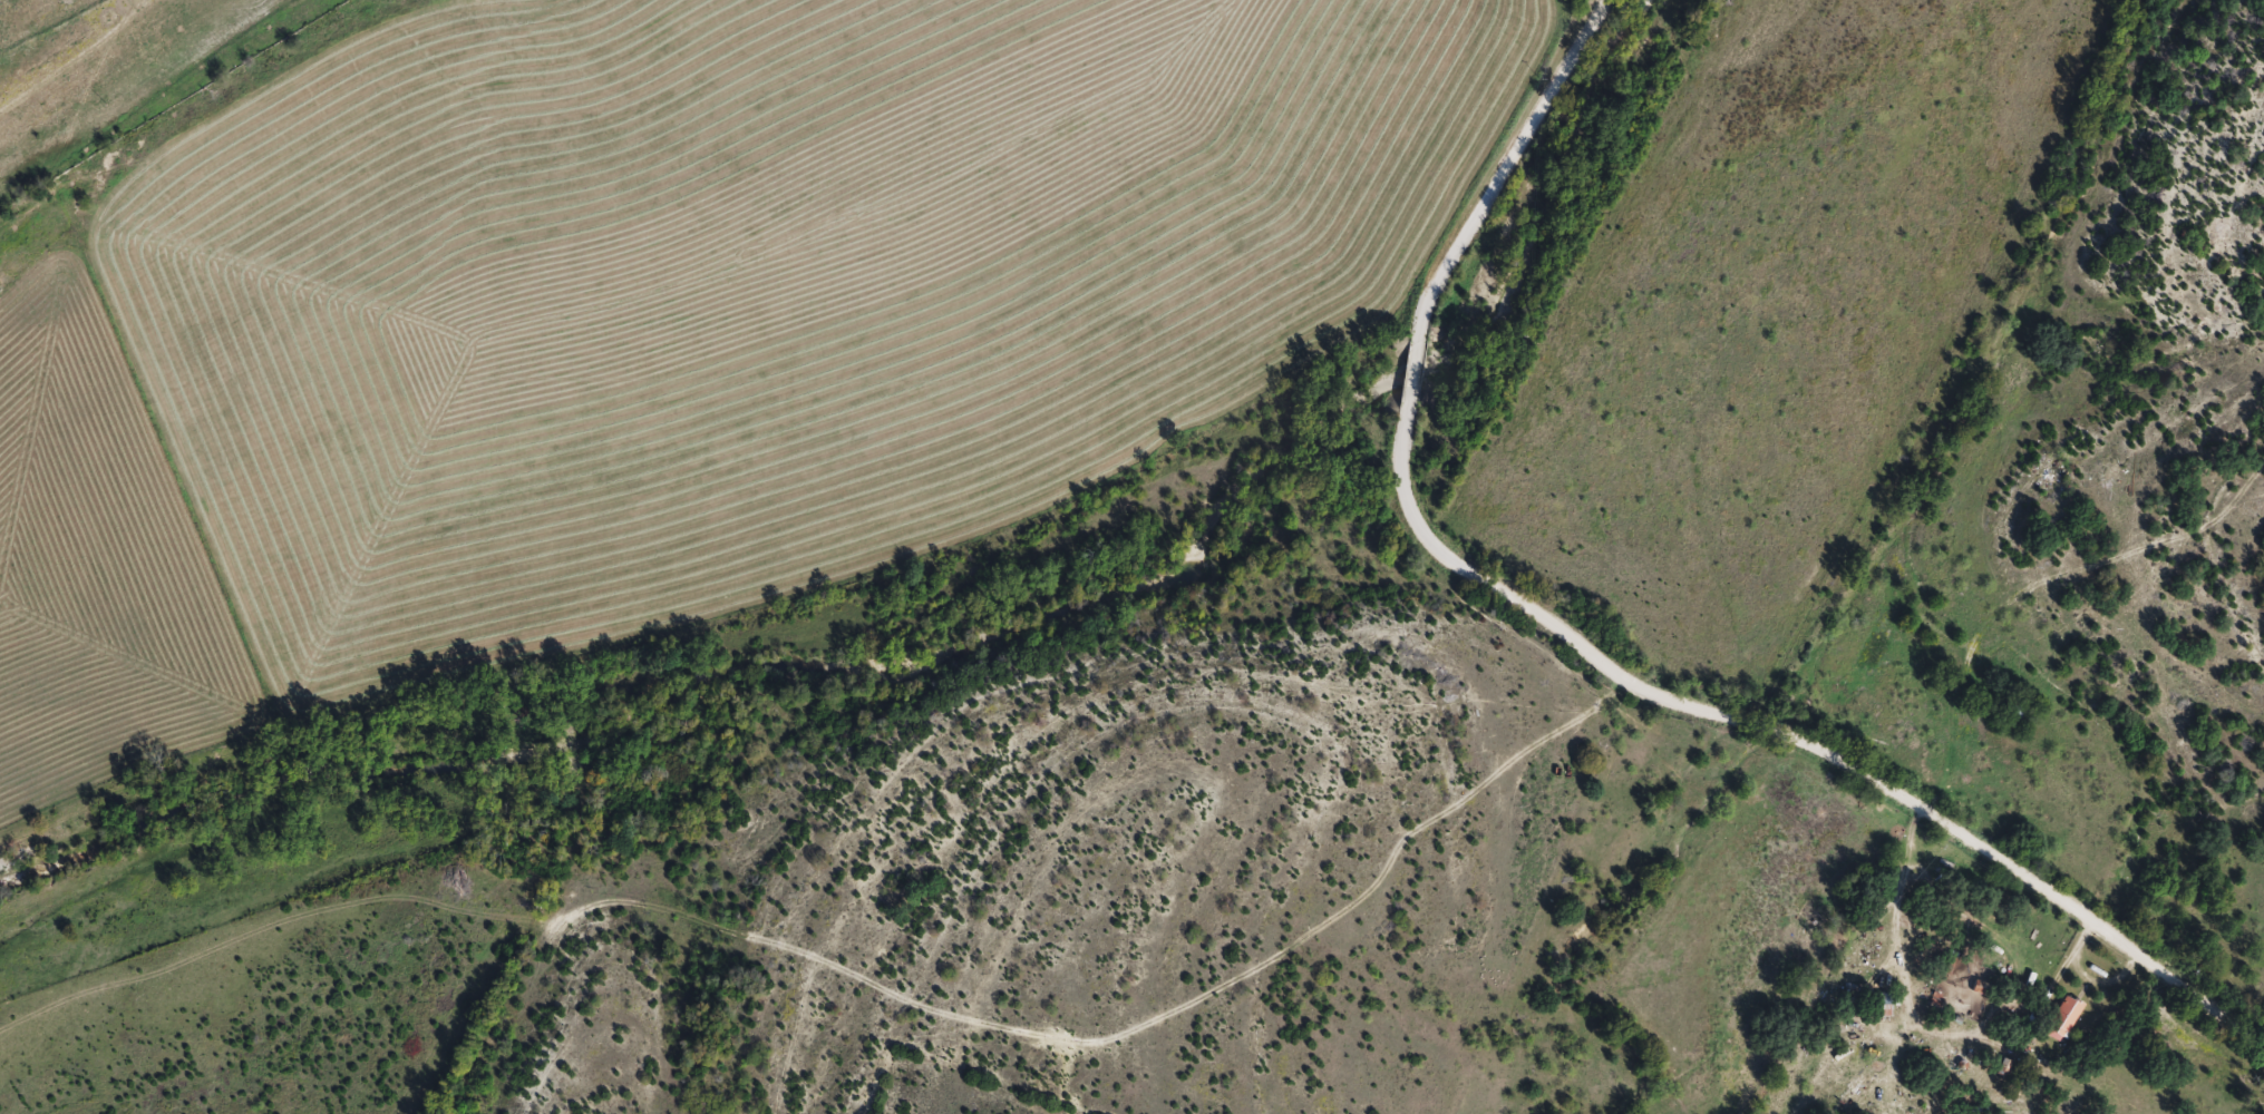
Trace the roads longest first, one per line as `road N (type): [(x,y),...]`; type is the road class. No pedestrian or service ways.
road 1 (residential): [(453,974),(703,951),(1037,1074),(1143,1057),(1354,929),(1632,692)]
road 2 (residential): [(1632,692),(1438,559),(1403,521),(1392,456),(1410,334),(1444,265),(1595,23),(1600,0)]
road 3 (residential): [(2263,1057),(1842,766),(1775,733),(1632,692)]

